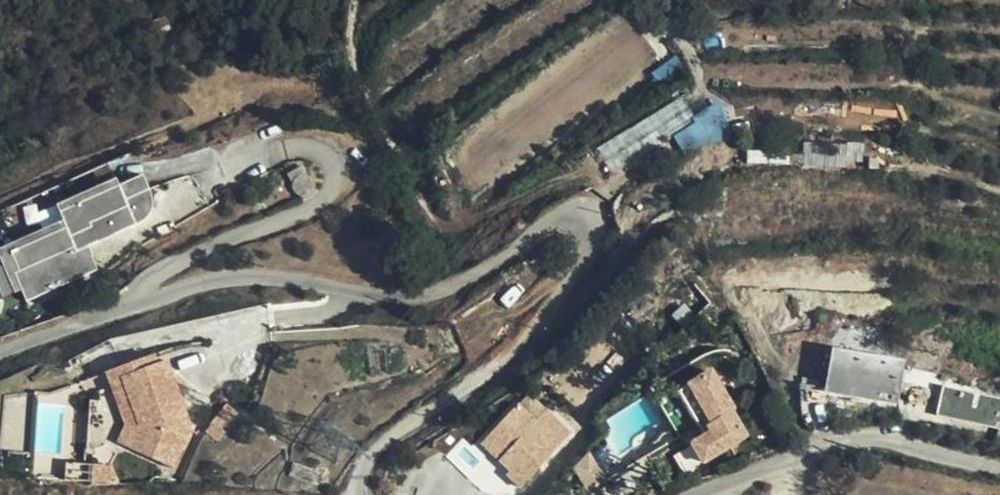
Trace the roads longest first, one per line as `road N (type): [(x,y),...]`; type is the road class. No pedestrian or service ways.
road 1 (residential): [(0,355),(139,309),(271,278),(375,299),(456,293),(566,211),(597,208),(586,269),(509,368),(378,452),(357,494)]
road 2 (residential): [(703,494),(866,438),(999,463)]

